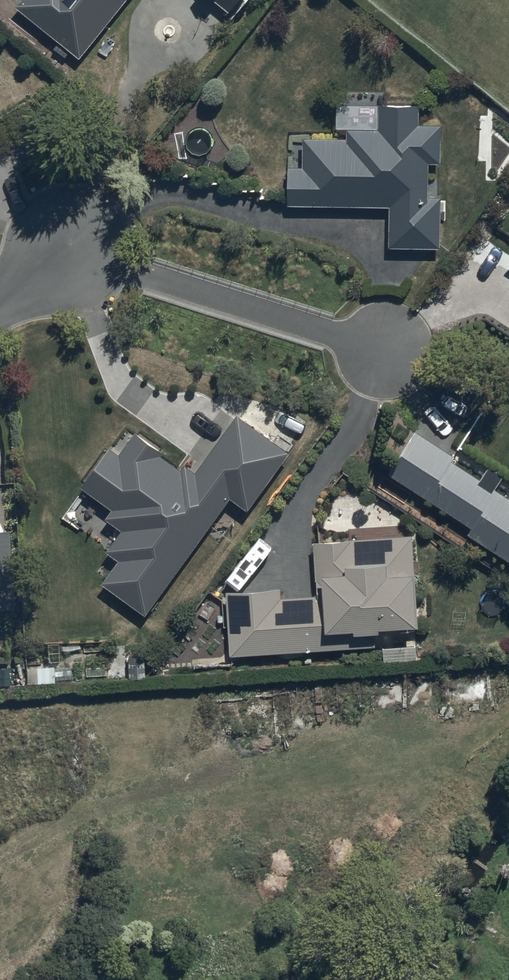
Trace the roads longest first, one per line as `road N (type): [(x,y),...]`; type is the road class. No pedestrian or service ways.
road 1 (residential): [(0,309),(73,243),(393,352)]

